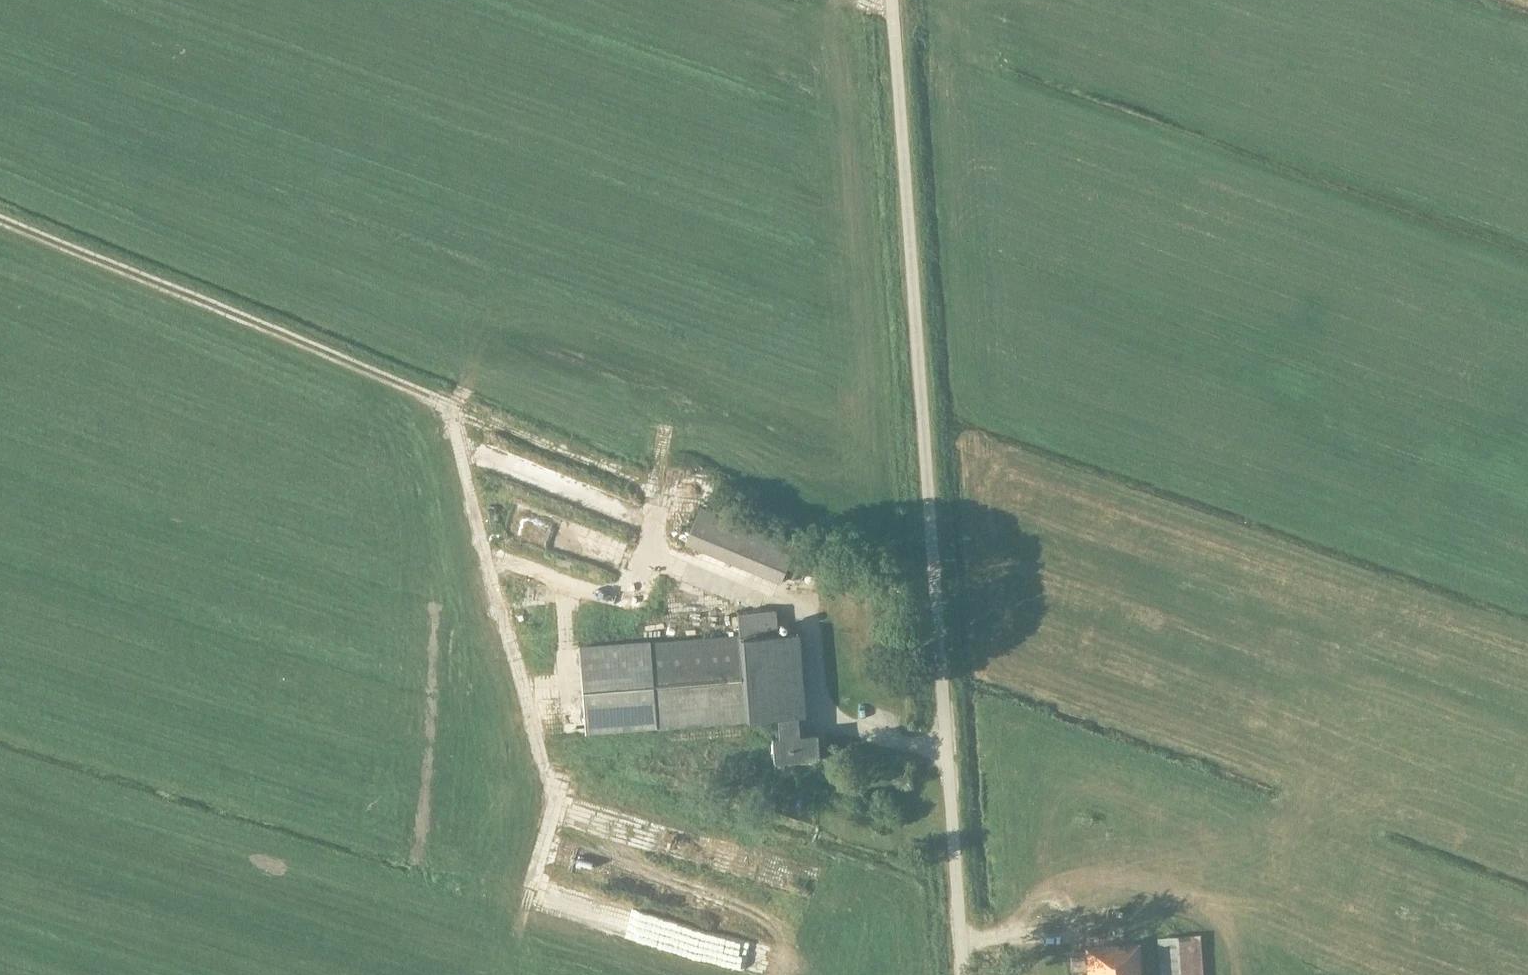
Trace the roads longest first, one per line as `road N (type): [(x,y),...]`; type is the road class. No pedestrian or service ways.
road 1 (unclassified): [(964,974),(893,0)]

